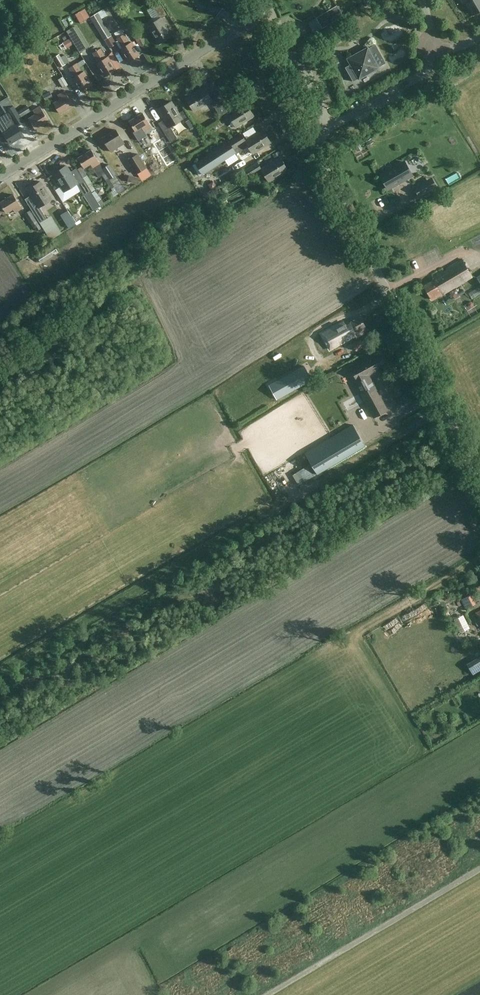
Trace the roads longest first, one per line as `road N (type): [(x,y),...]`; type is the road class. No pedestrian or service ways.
road 1 (tertiary): [(479,480),(321,156),(325,130)]
road 2 (tertiary): [(0,176),(264,12)]
road 3 (residential): [(325,130),(422,74),(434,47)]

